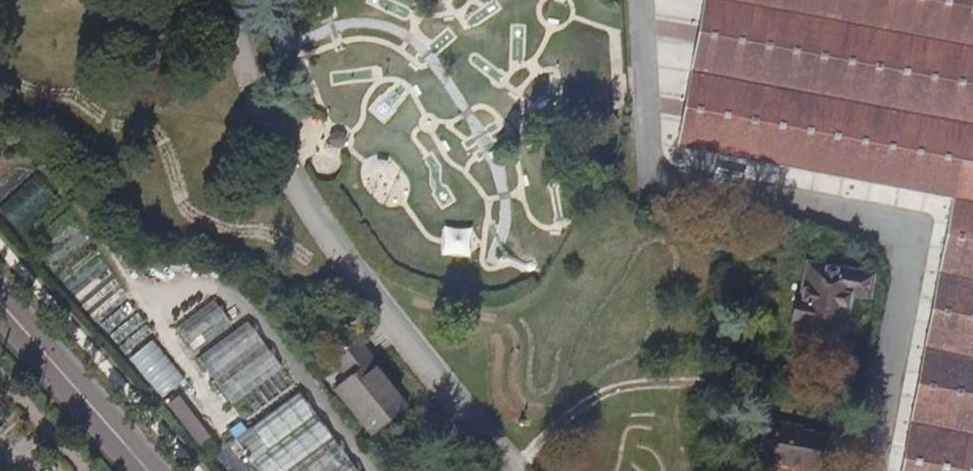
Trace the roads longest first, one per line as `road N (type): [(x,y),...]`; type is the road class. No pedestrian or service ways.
road 1 (track): [(191,470),(0,248)]
road 2 (tertiary): [(0,304),(147,470)]

